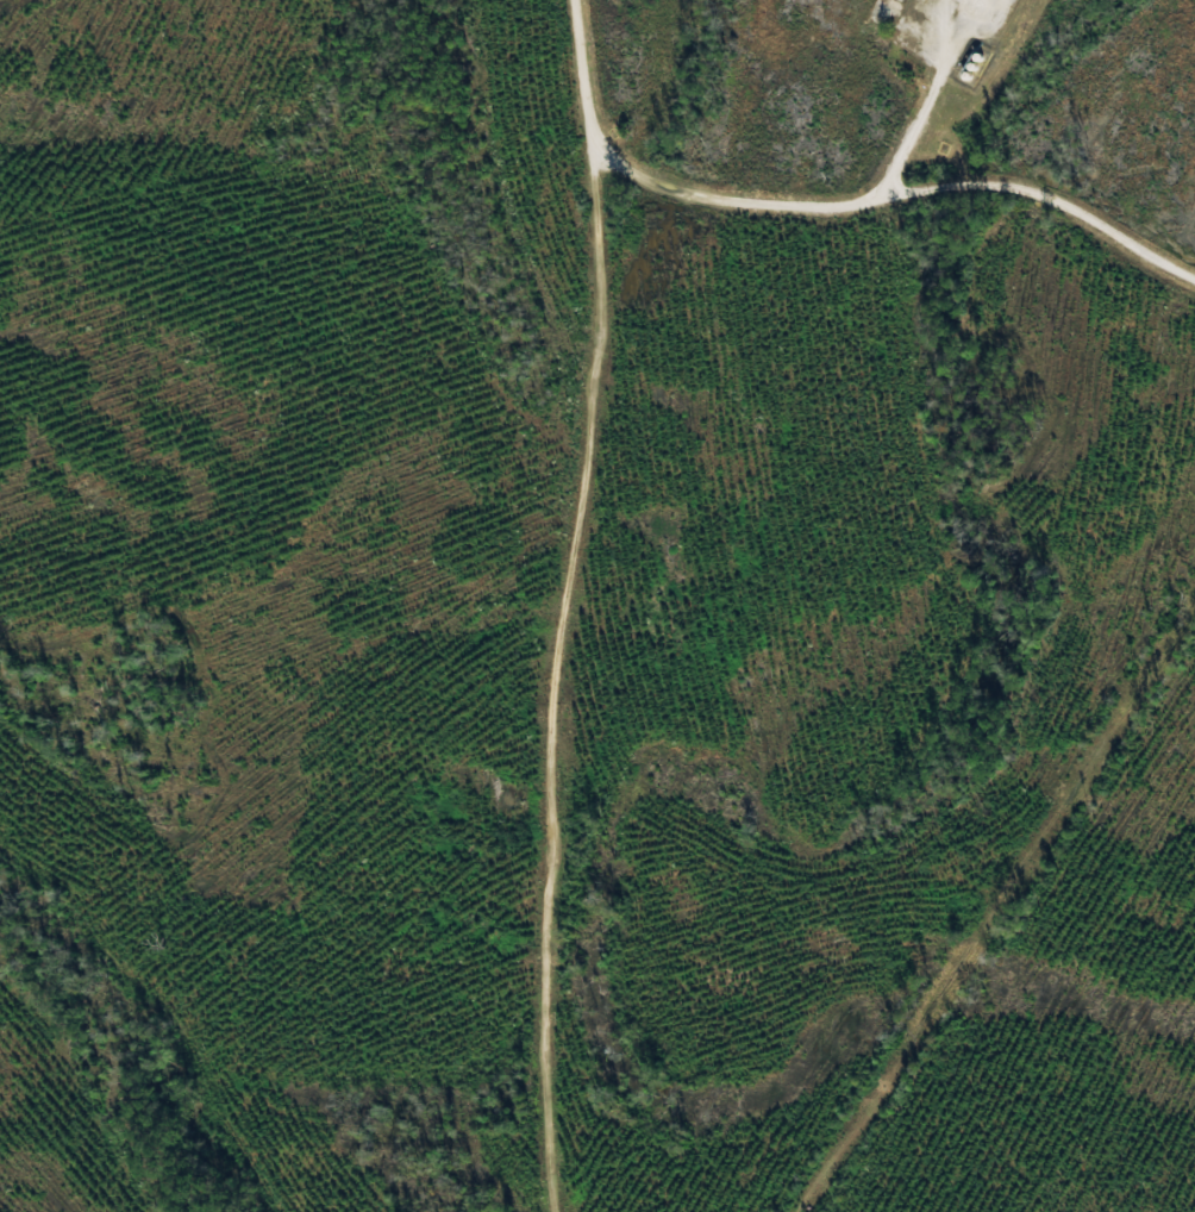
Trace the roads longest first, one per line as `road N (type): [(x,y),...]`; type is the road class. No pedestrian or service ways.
road 1 (residential): [(562,0),(588,81),(564,730),(563,1211)]

